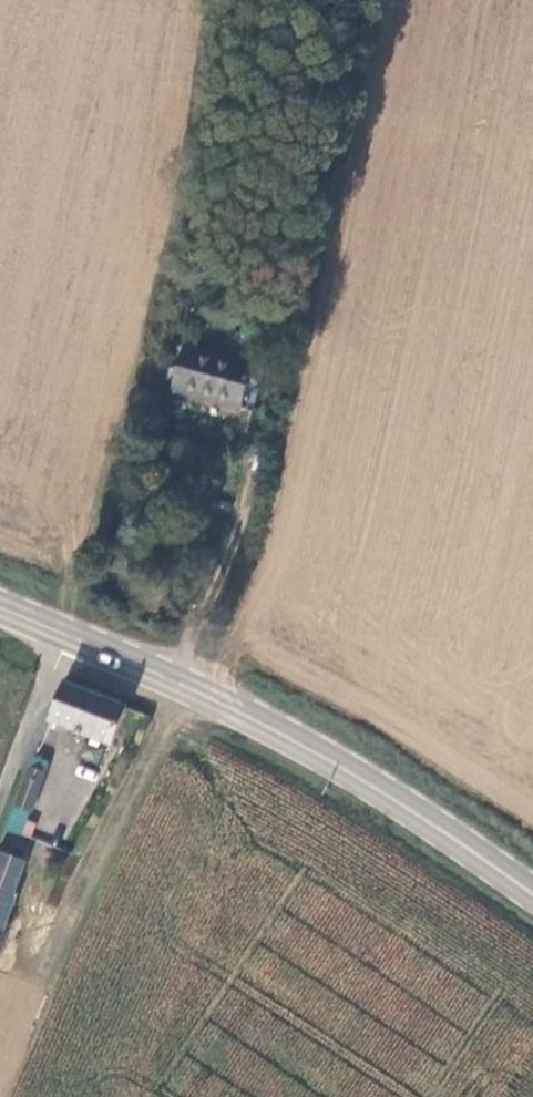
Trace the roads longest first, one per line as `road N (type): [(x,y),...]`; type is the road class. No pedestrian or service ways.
road 1 (secondary): [(532,894),(283,736),(61,636)]
road 2 (residential): [(61,636),(0,806)]

